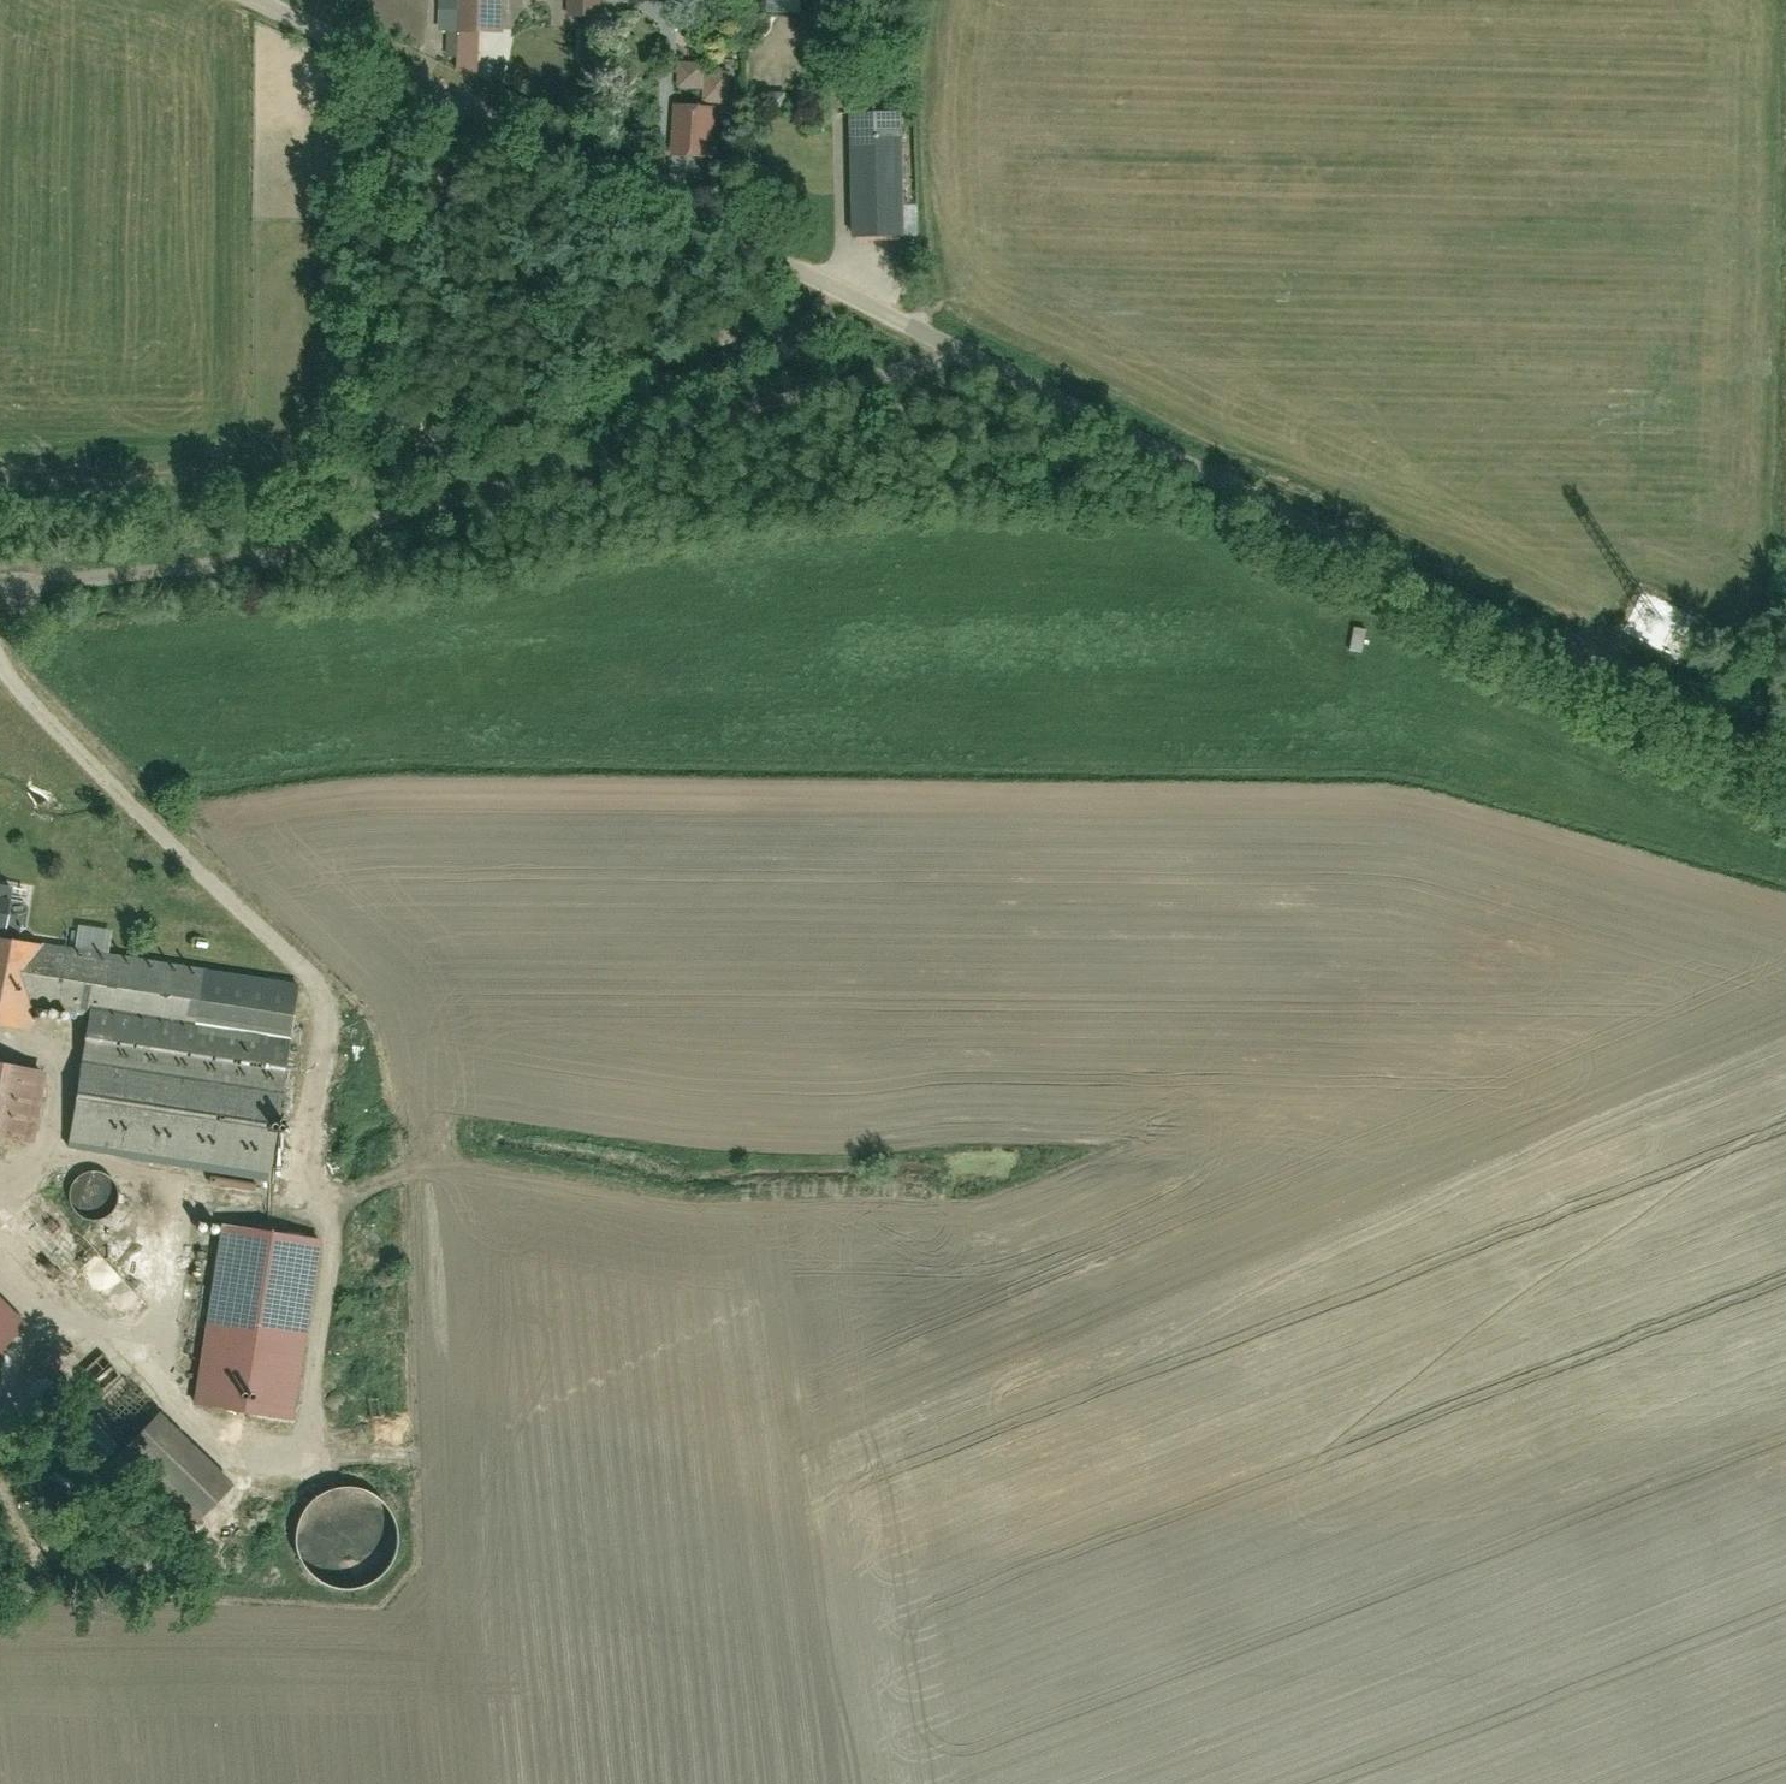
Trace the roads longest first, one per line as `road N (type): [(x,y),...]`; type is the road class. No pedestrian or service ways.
road 1 (residential): [(1785,756),(258,0)]

